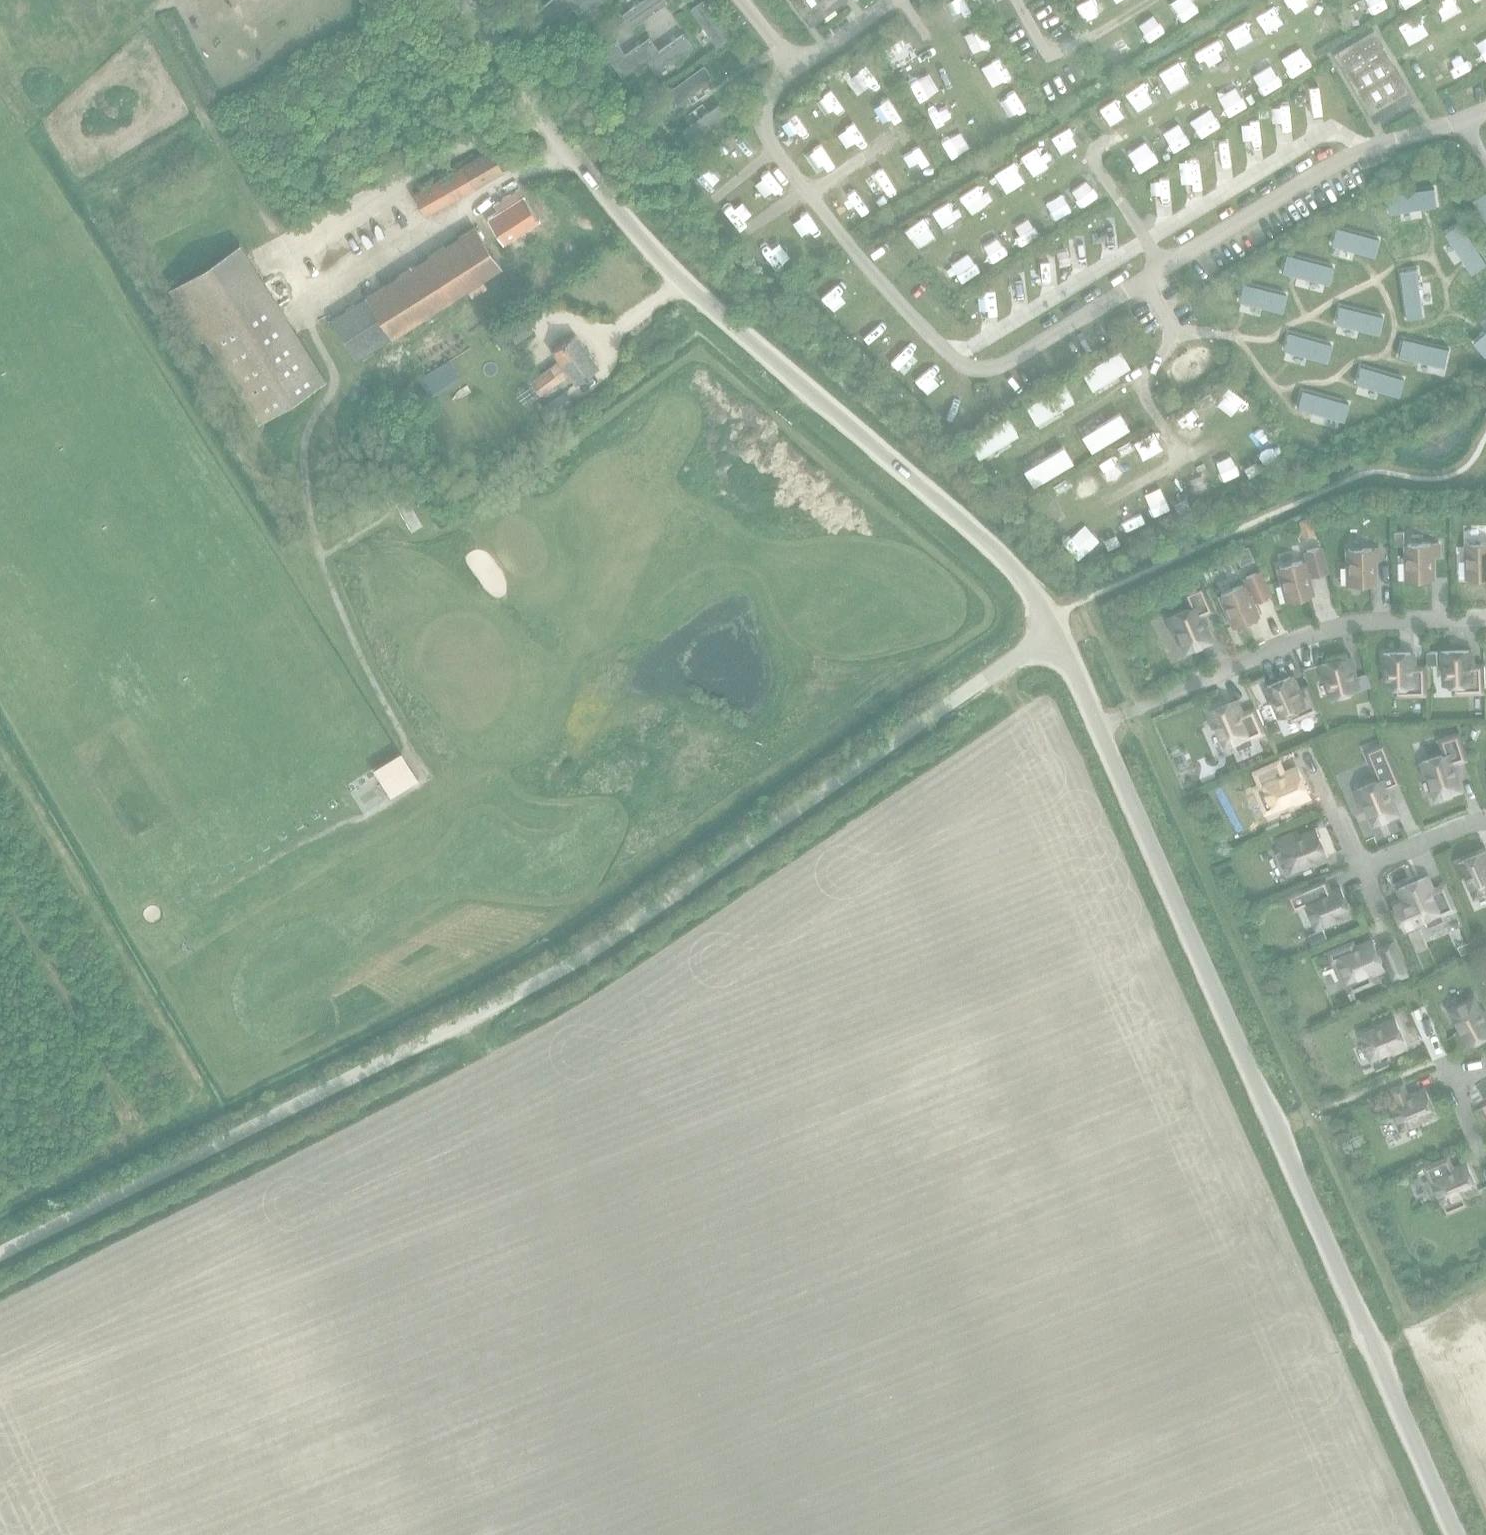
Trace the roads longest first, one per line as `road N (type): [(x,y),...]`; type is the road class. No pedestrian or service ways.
road 1 (unclassified): [(0,1253),(566,970),(1056,630)]
road 2 (unclassified): [(1457,1534),(1056,630)]
road 3 (unclassified): [(1056,630),(1025,578),(642,237),(462,0)]

